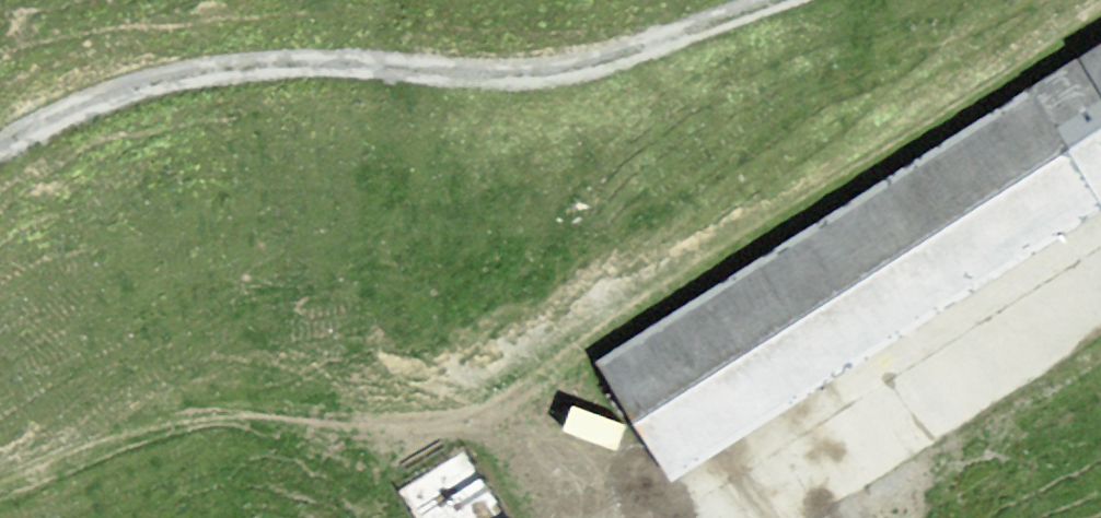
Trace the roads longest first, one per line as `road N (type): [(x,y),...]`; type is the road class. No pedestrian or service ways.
road 1 (track): [(1100,19),(539,384),(421,433),(141,442),(0,508)]
road 2 (track): [(772,0),(607,60),(543,71),(295,64),(160,80),(0,148)]

